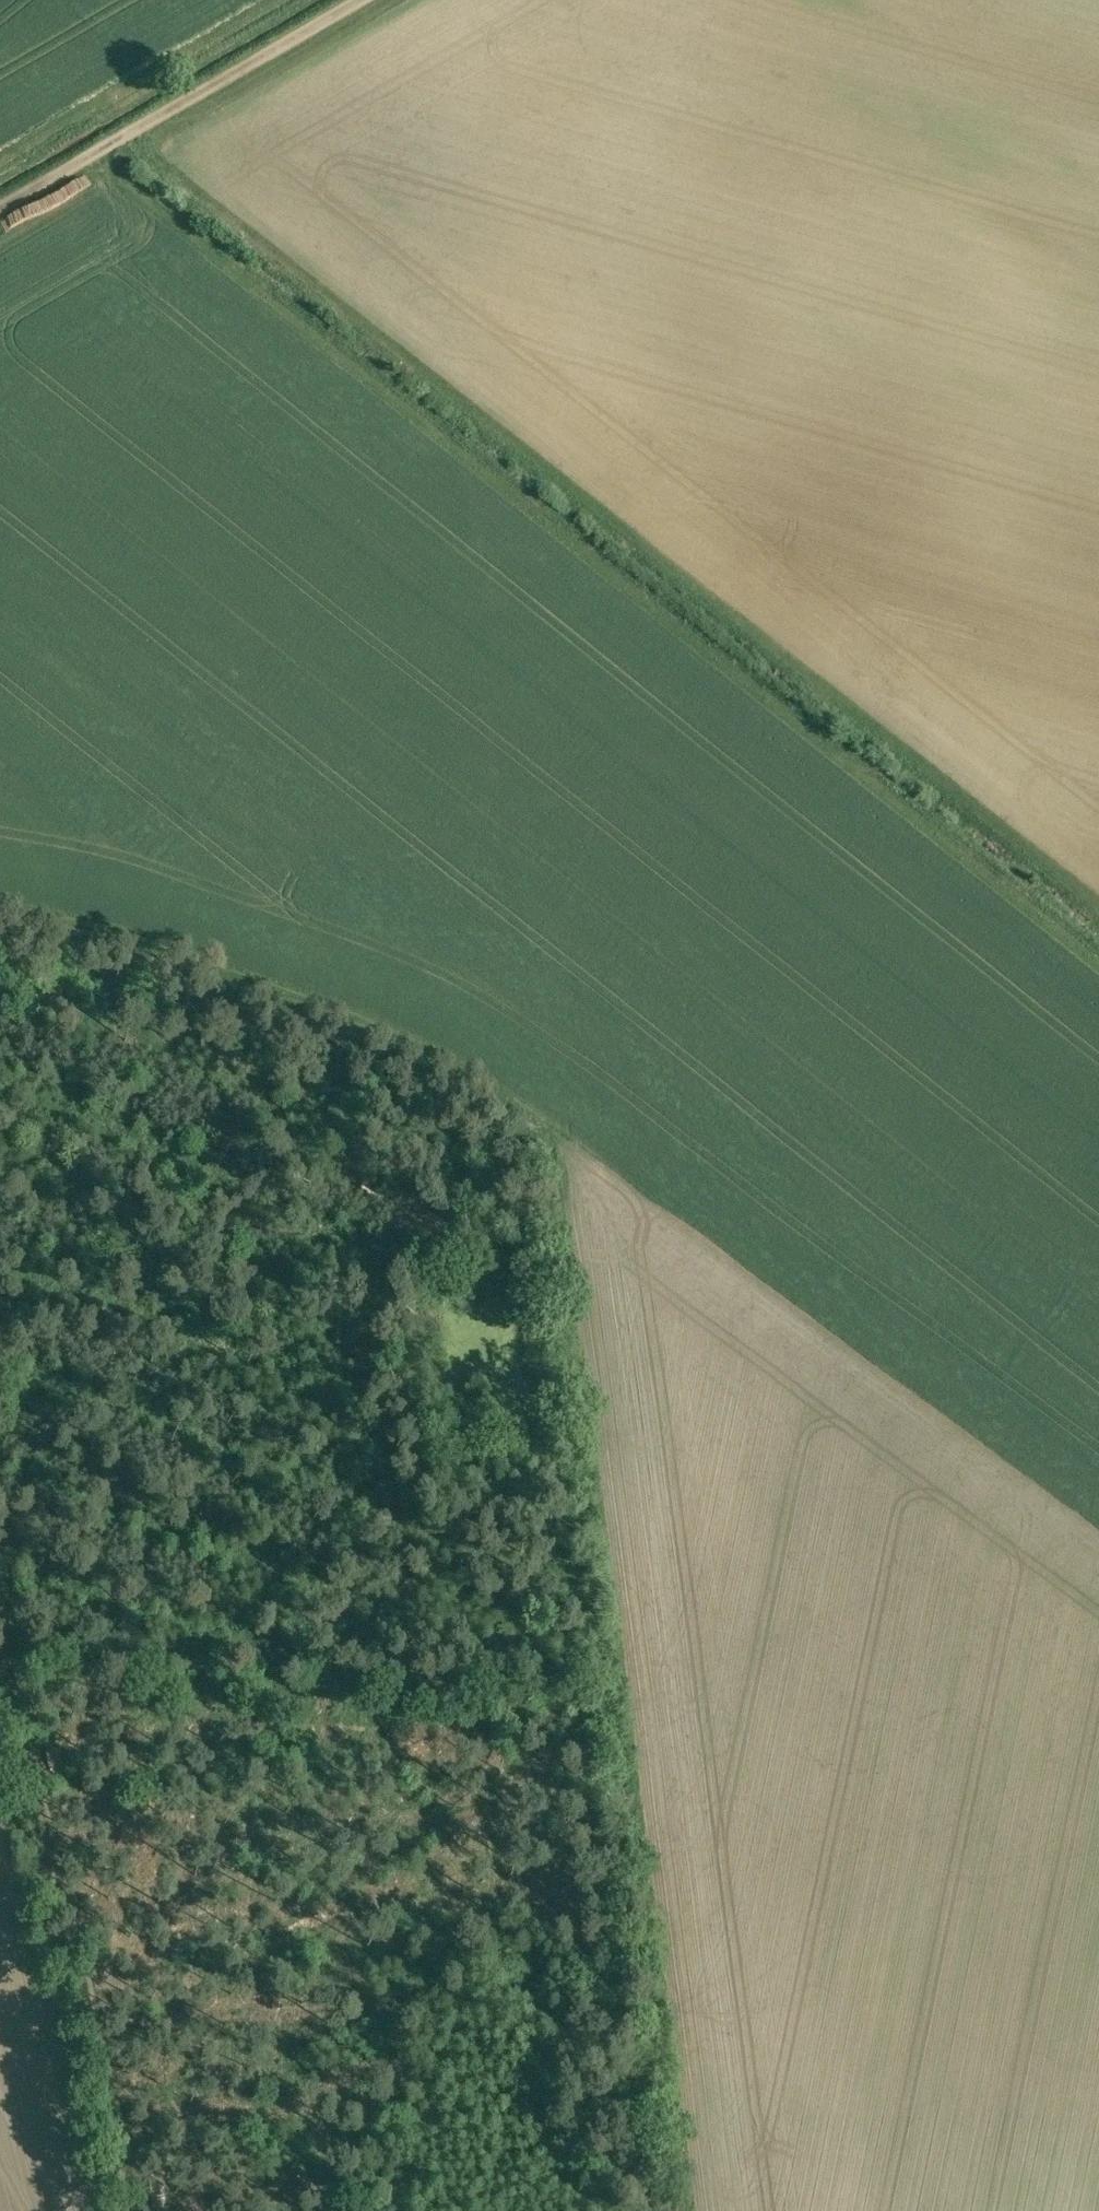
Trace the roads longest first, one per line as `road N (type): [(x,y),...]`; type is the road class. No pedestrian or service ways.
road 1 (track): [(373,0),(0,212)]

